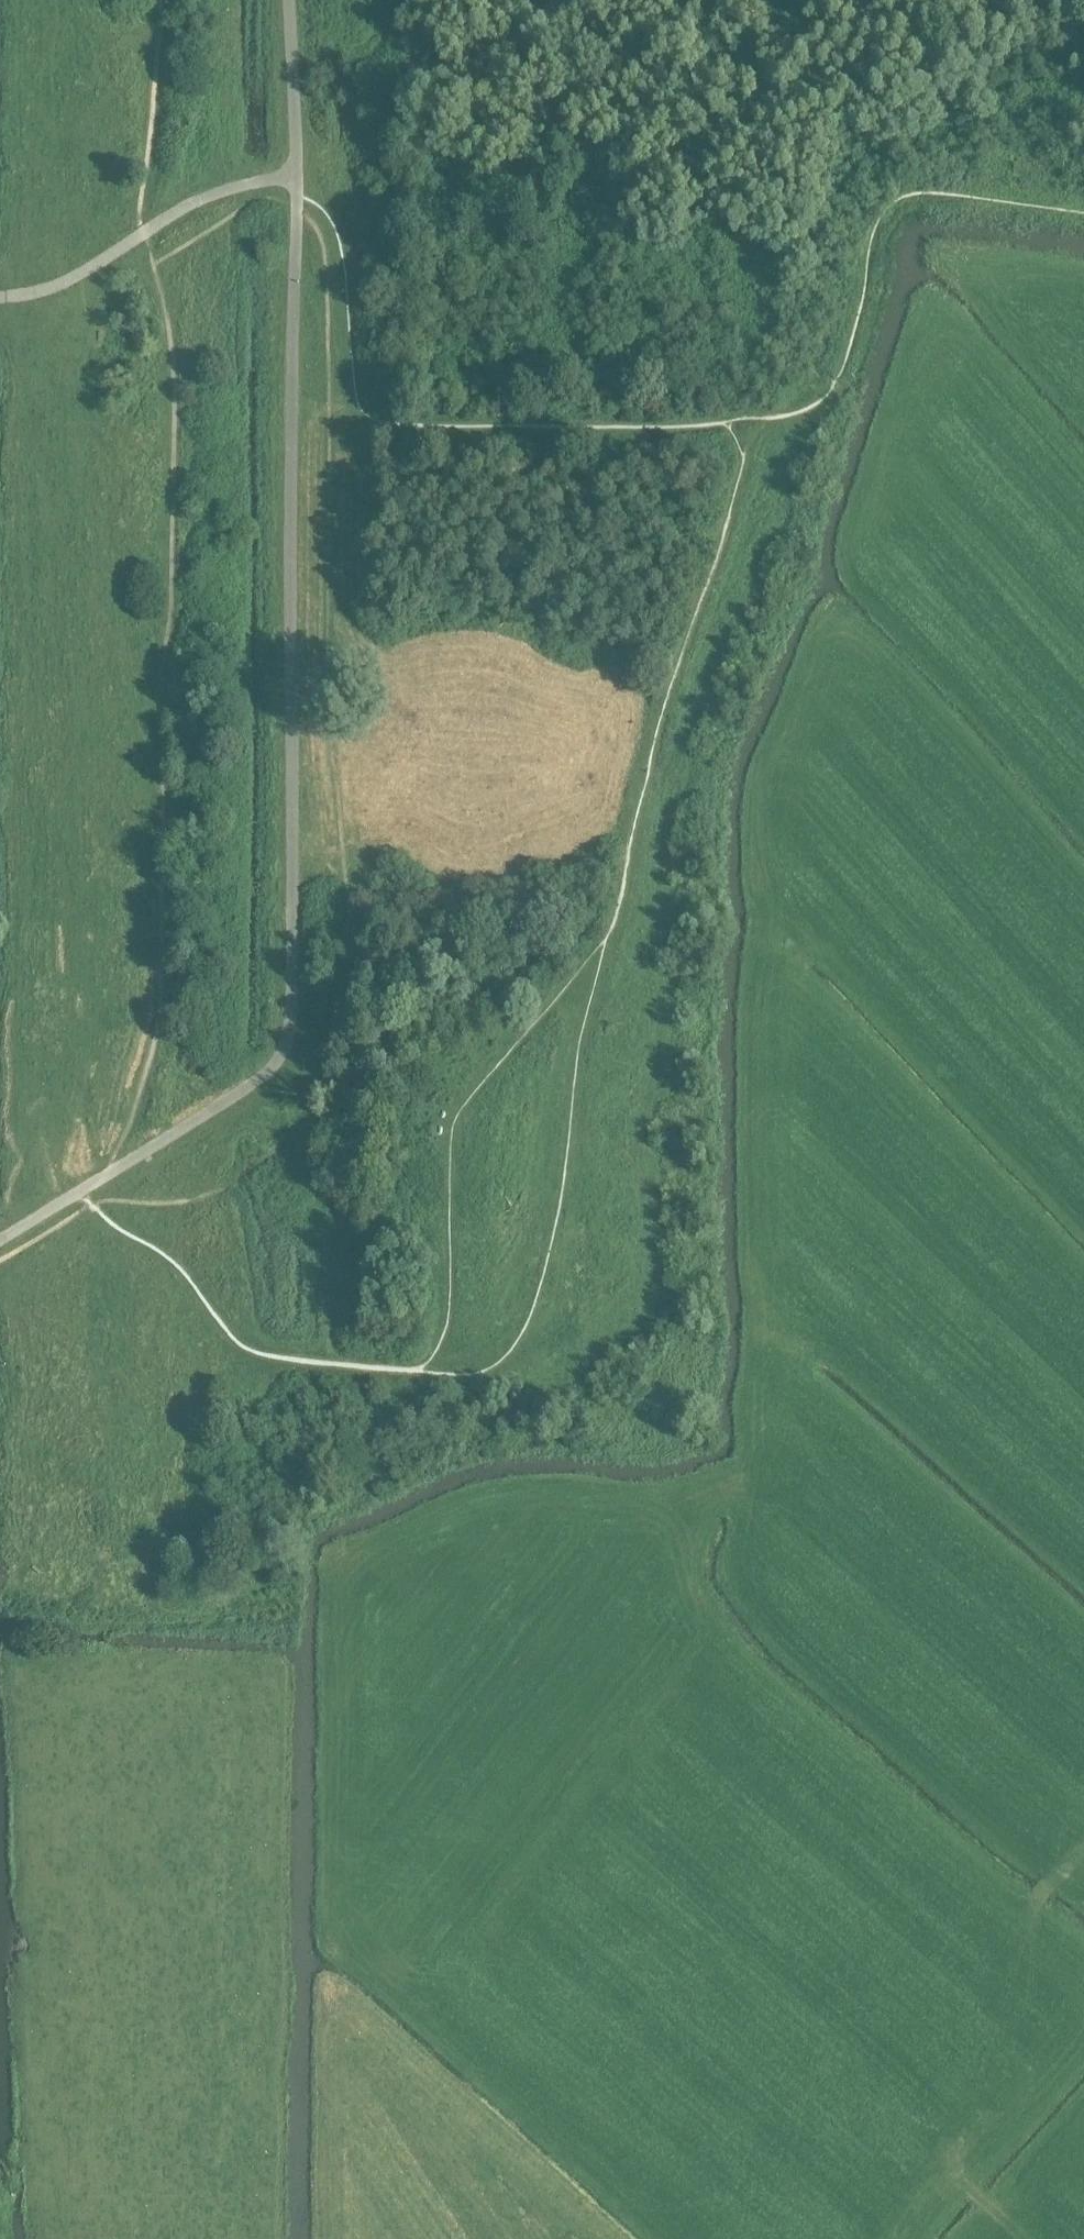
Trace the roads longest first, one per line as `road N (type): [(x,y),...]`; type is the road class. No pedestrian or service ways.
road 1 (track): [(1022,2238),(939,2155),(1029,1911),(1083,1848)]

